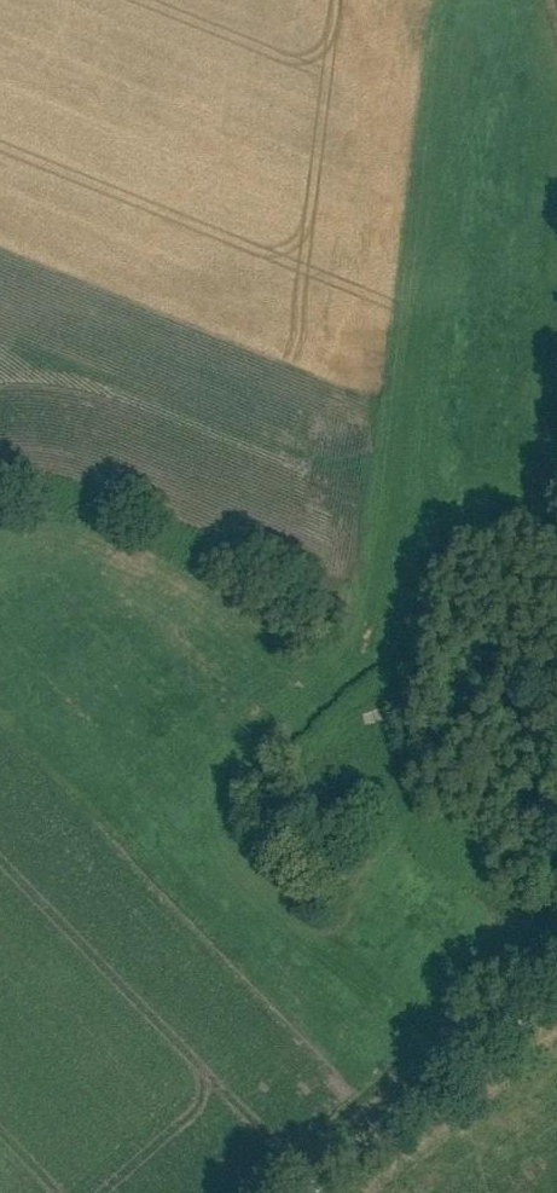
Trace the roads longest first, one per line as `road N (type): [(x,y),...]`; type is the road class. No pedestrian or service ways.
road 1 (track): [(308,1192),(446,1070),(556,993)]

